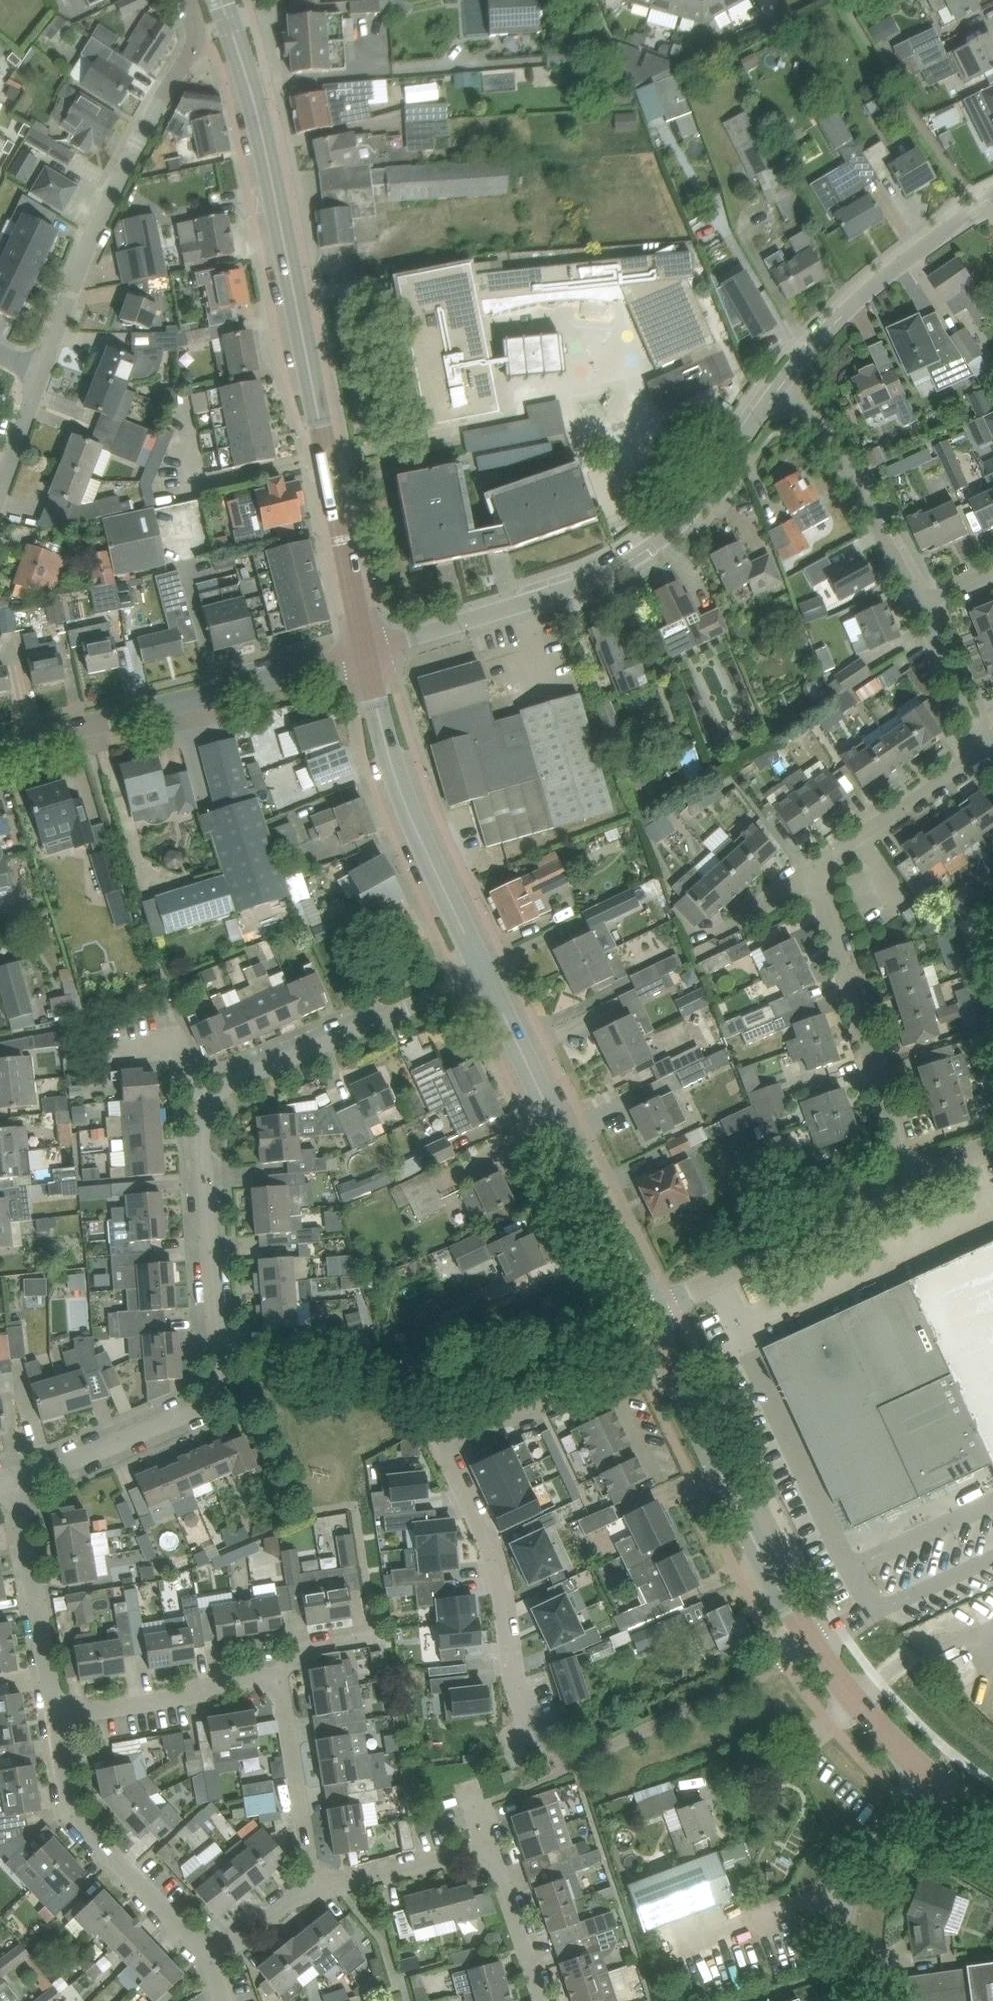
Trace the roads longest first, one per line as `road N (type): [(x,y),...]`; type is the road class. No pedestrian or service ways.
road 1 (residential): [(667,1355),(452,1448),(545,1749),(565,1769),(812,1641)]
road 2 (residential): [(11,1483),(205,1408),(219,1387),(204,1135),(223,1092),(485,970)]
road 3 (secondary): [(373,653),(254,100),(221,0)]
road 4 (residential): [(373,653),(617,574),(660,545),(720,480),(776,391)]
road 5 (residential): [(45,377),(138,142),(196,51),(200,28),(189,0)]
road 6 (residential): [(0,747),(373,653)]
road 7 (secondary): [(648,1315),(485,970)]
road 8 (residential): [(813,872),(975,751),(921,604)]
road 9 (secondary): [(485,970),(394,757),(373,653)]
road 10 (residential): [(906,1182),(813,872)]
road 11 (secondary): [(812,1641),(667,1355)]
road 12 (residential): [(210,1957),(65,1797),(50,1713)]
road 13 (residential): [(776,391),(857,301),(992,193)]
road 14 (residential): [(648,1315),(906,1182)]
road 15 (residential): [(921,604),(825,433),(776,391)]
road 16 (unclassified): [(849,2000),(842,1918),(855,1874),(927,1776)]
road 17 (residential): [(50,1713),(11,1483)]
road 18 (residential): [(278,1687),(50,1713)]
road 19 (residential): [(314,1892),(291,1702),(278,1687)]
road 20 (residential): [(491,1858),(467,1850),(314,1892)]
road 21 (secondary): [(927,1776),(868,1716),(812,1641)]
road 22 (residential): [(542,2000),(491,1858)]
road 23 (residential): [(0,497),(45,377)]
road 24 (residential): [(278,1687),(296,1650),(380,1636)]
road 25 (residential): [(314,1892),(293,1898),(210,1957)]

